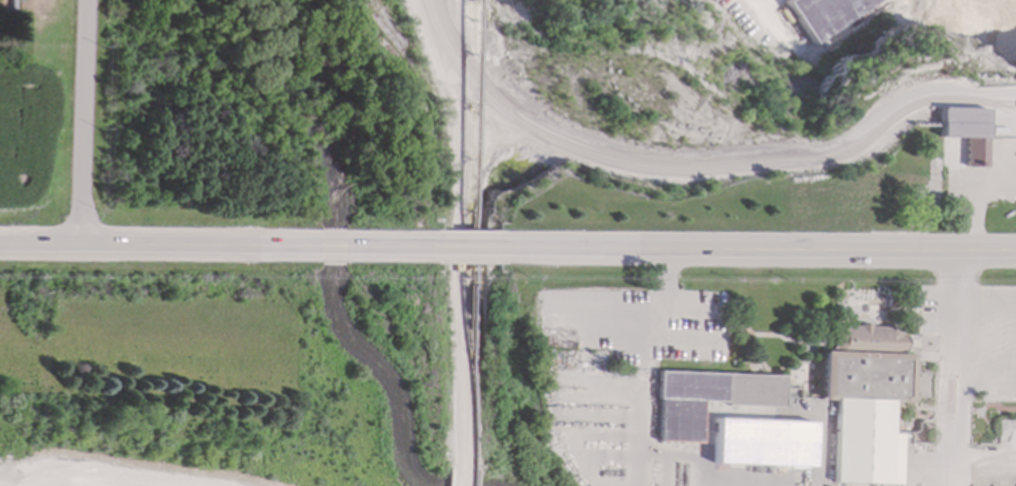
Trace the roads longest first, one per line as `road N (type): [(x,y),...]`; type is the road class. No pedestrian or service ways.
road 1 (secondary): [(586,244),(1015,246)]
road 2 (secondary): [(259,242),(586,244)]
road 3 (secondary): [(0,242),(259,242)]
road 4 (residential): [(89,0),(83,242)]

